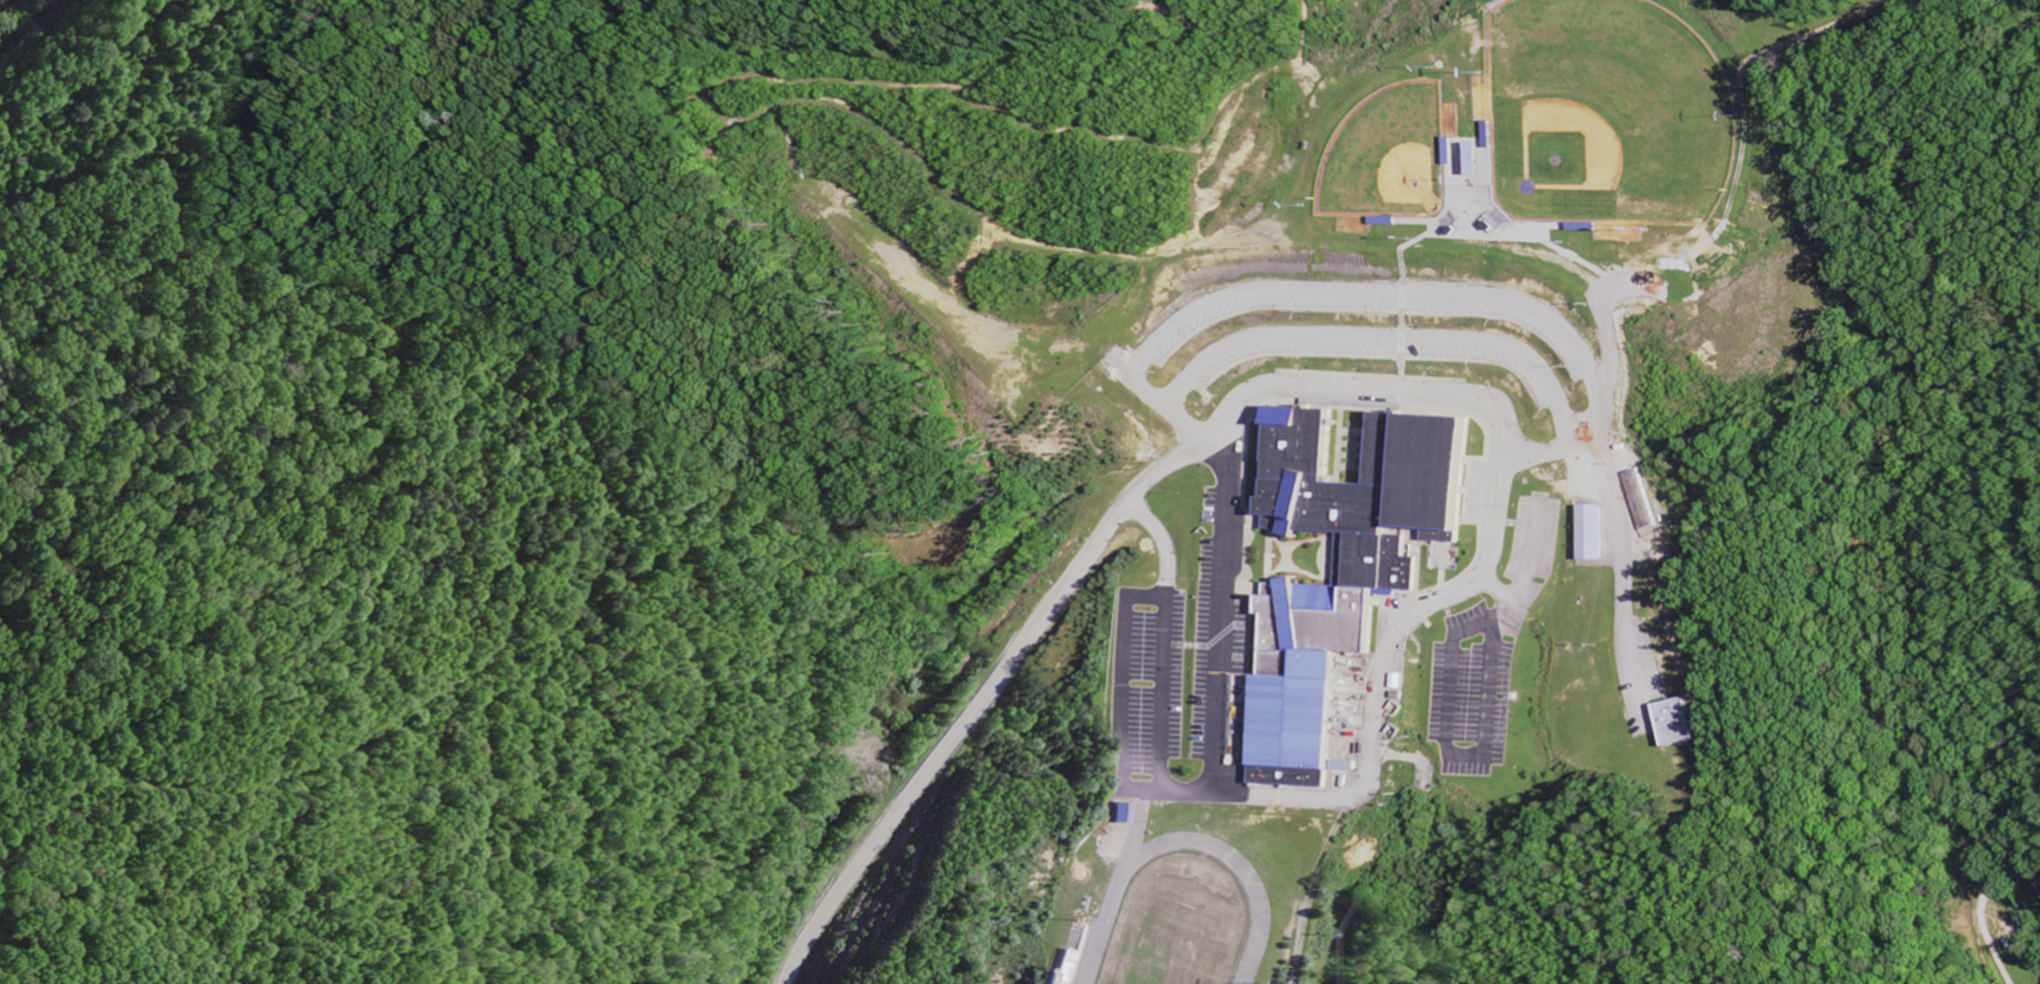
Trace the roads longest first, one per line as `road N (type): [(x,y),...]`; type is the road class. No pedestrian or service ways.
road 1 (residential): [(2039,879),(2006,876),(1987,886),(1980,902),(1977,926),(2004,983)]

